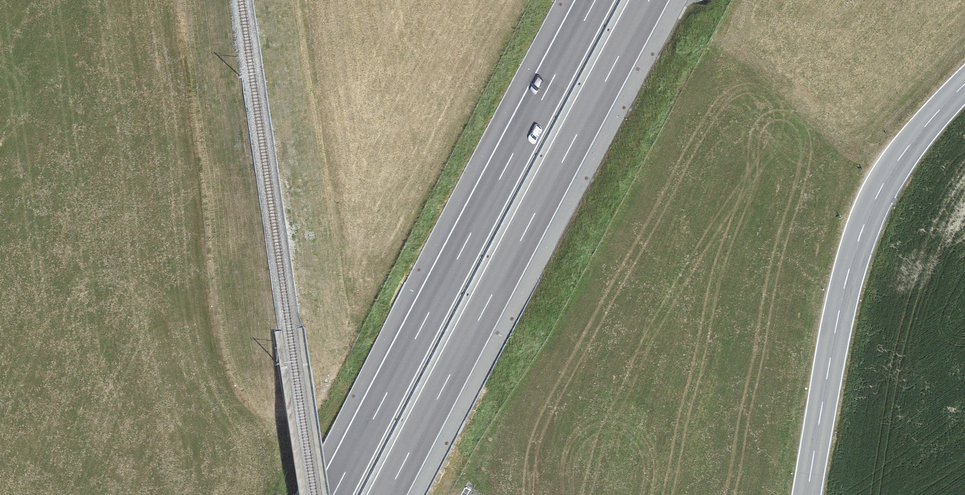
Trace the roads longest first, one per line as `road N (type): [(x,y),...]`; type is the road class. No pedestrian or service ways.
road 1 (motorway): [(595,0),(333,494)]
road 2 (motorway): [(388,494),(650,0)]
road 3 (primary): [(964,83),(906,149),(861,231),(837,320),(807,494)]

